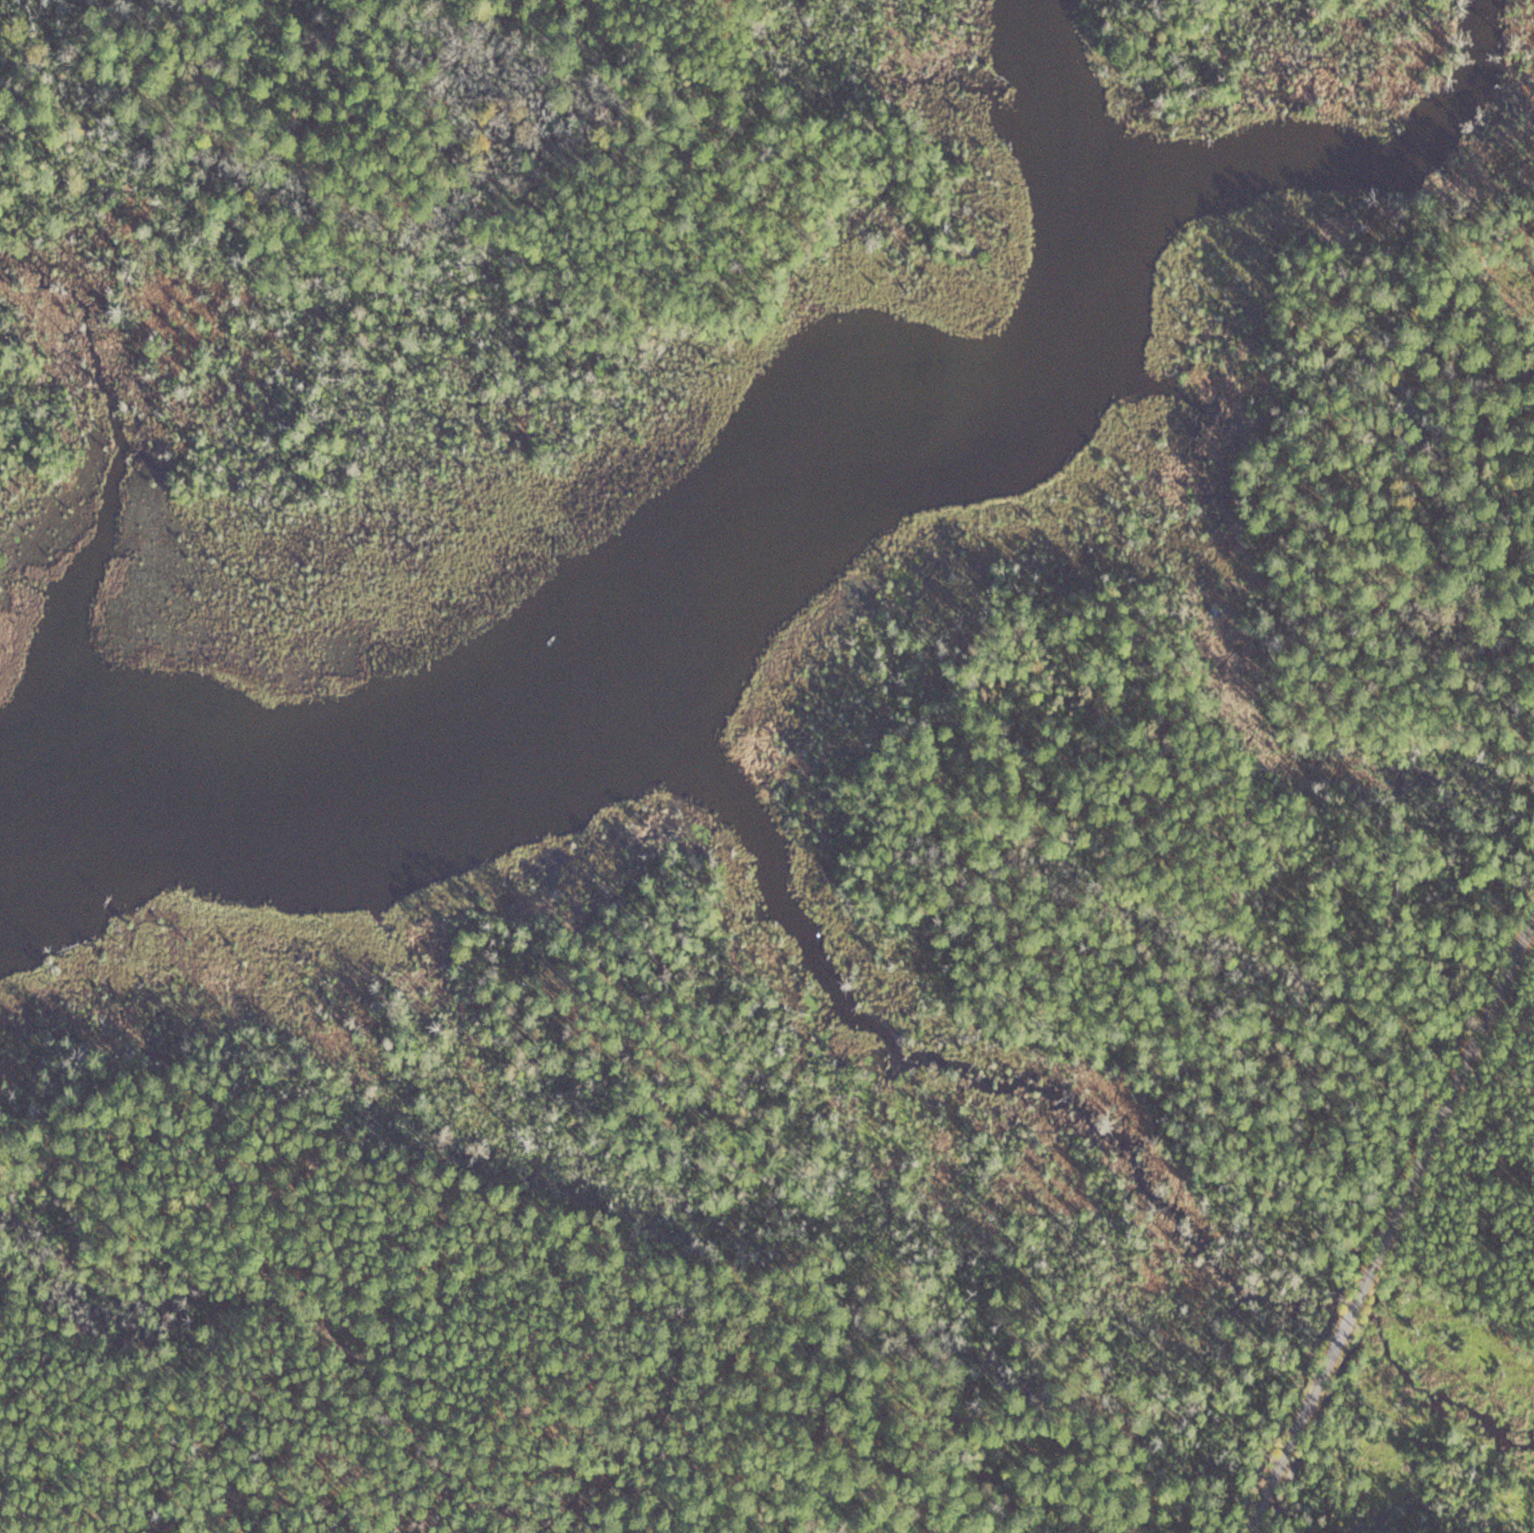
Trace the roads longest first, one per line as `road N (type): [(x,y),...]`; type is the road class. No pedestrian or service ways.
road 1 (residential): [(1249,1532),(1533,918)]

